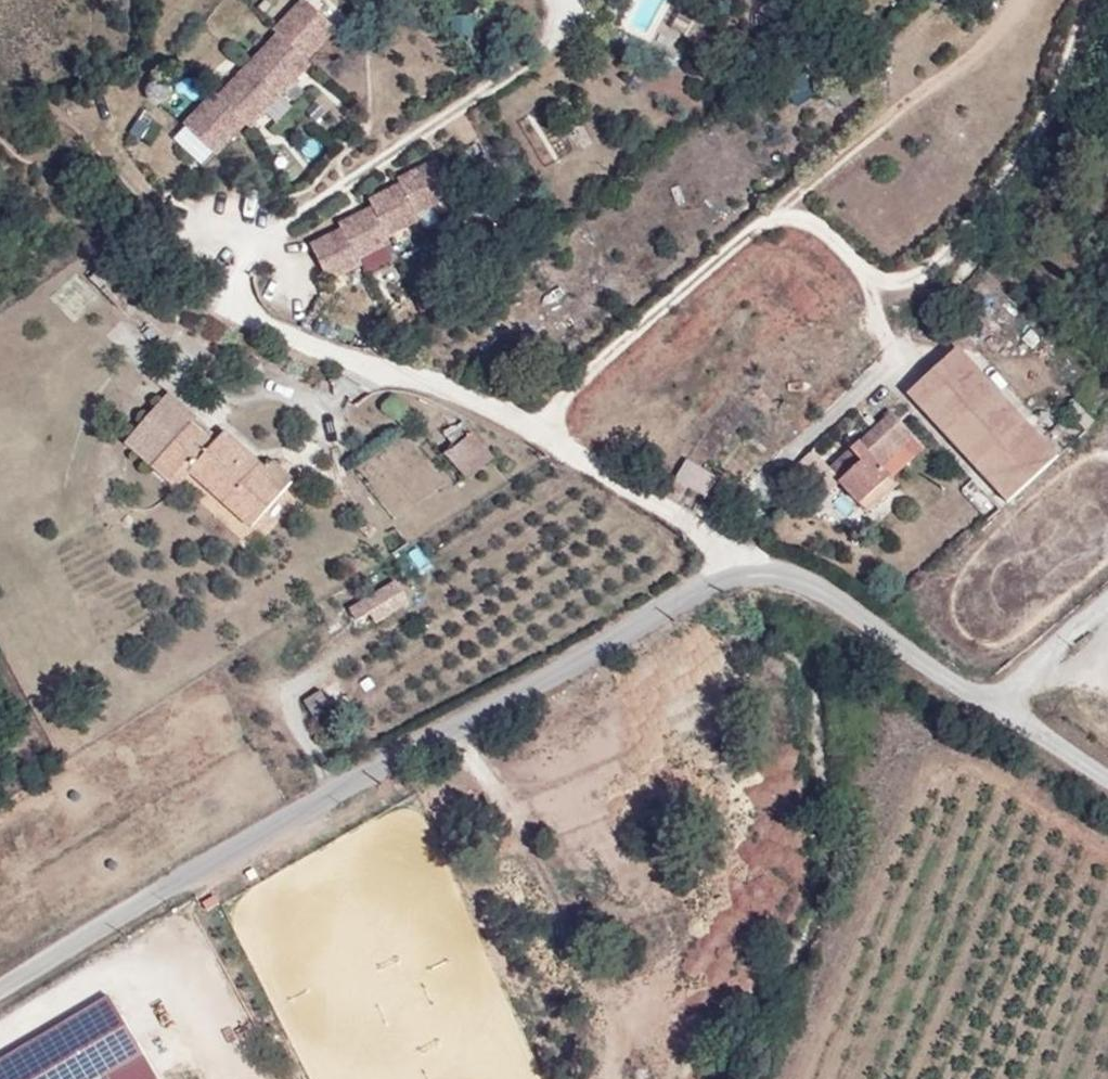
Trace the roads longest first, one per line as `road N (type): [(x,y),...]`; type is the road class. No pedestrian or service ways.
road 1 (residential): [(0,986),(721,585),(806,582)]
road 2 (track): [(544,439),(562,402),(761,223),(805,221),(872,280),(910,280),(949,257),(1059,87),(1082,0)]
road 3 (residential): [(216,287),(262,324),(469,401),(806,582)]
road 4 (residential): [(806,582),(1107,784)]
road 5 (track): [(761,223),(1013,20),(1021,0)]
road 6 (track): [(452,735),(492,774),(536,850),(609,1003)]
road 7 (track): [(991,706),(1107,607)]
road 8 (track): [(339,798),(290,707),(306,674)]

